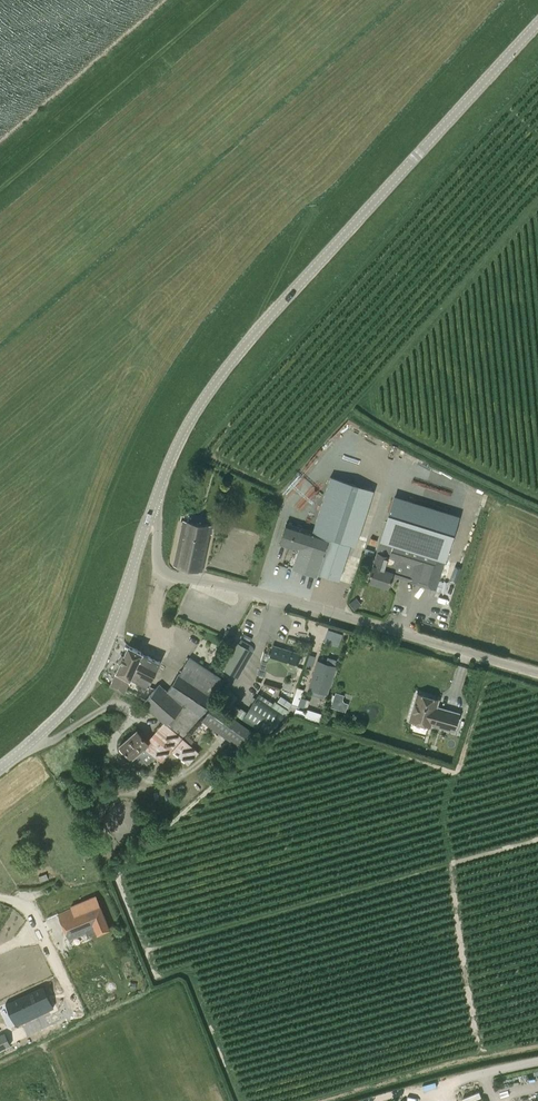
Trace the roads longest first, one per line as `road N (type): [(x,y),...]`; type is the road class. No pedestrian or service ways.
road 1 (tertiary): [(157,495),(181,436),(241,349),(537,23)]
road 2 (tertiary): [(537,674),(291,601),(174,578),(159,564),(157,495)]
road 3 (tertiary): [(0,768),(67,708),(92,673),(157,495)]

